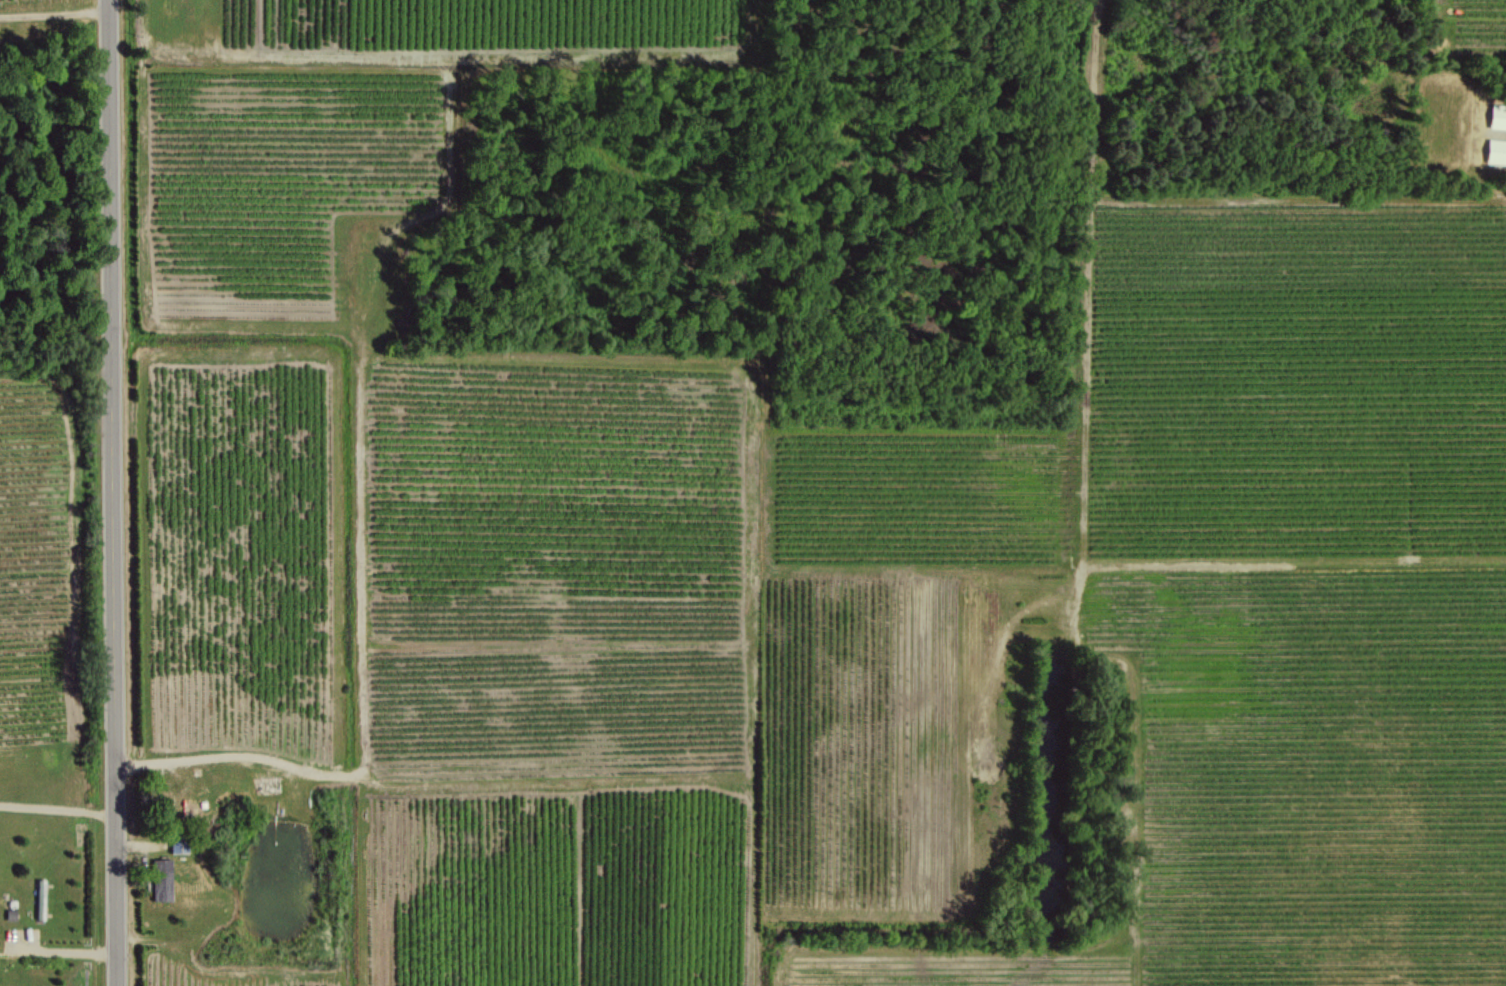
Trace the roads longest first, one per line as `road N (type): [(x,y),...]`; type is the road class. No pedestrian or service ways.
road 1 (tertiary): [(119,985),(111,0)]

